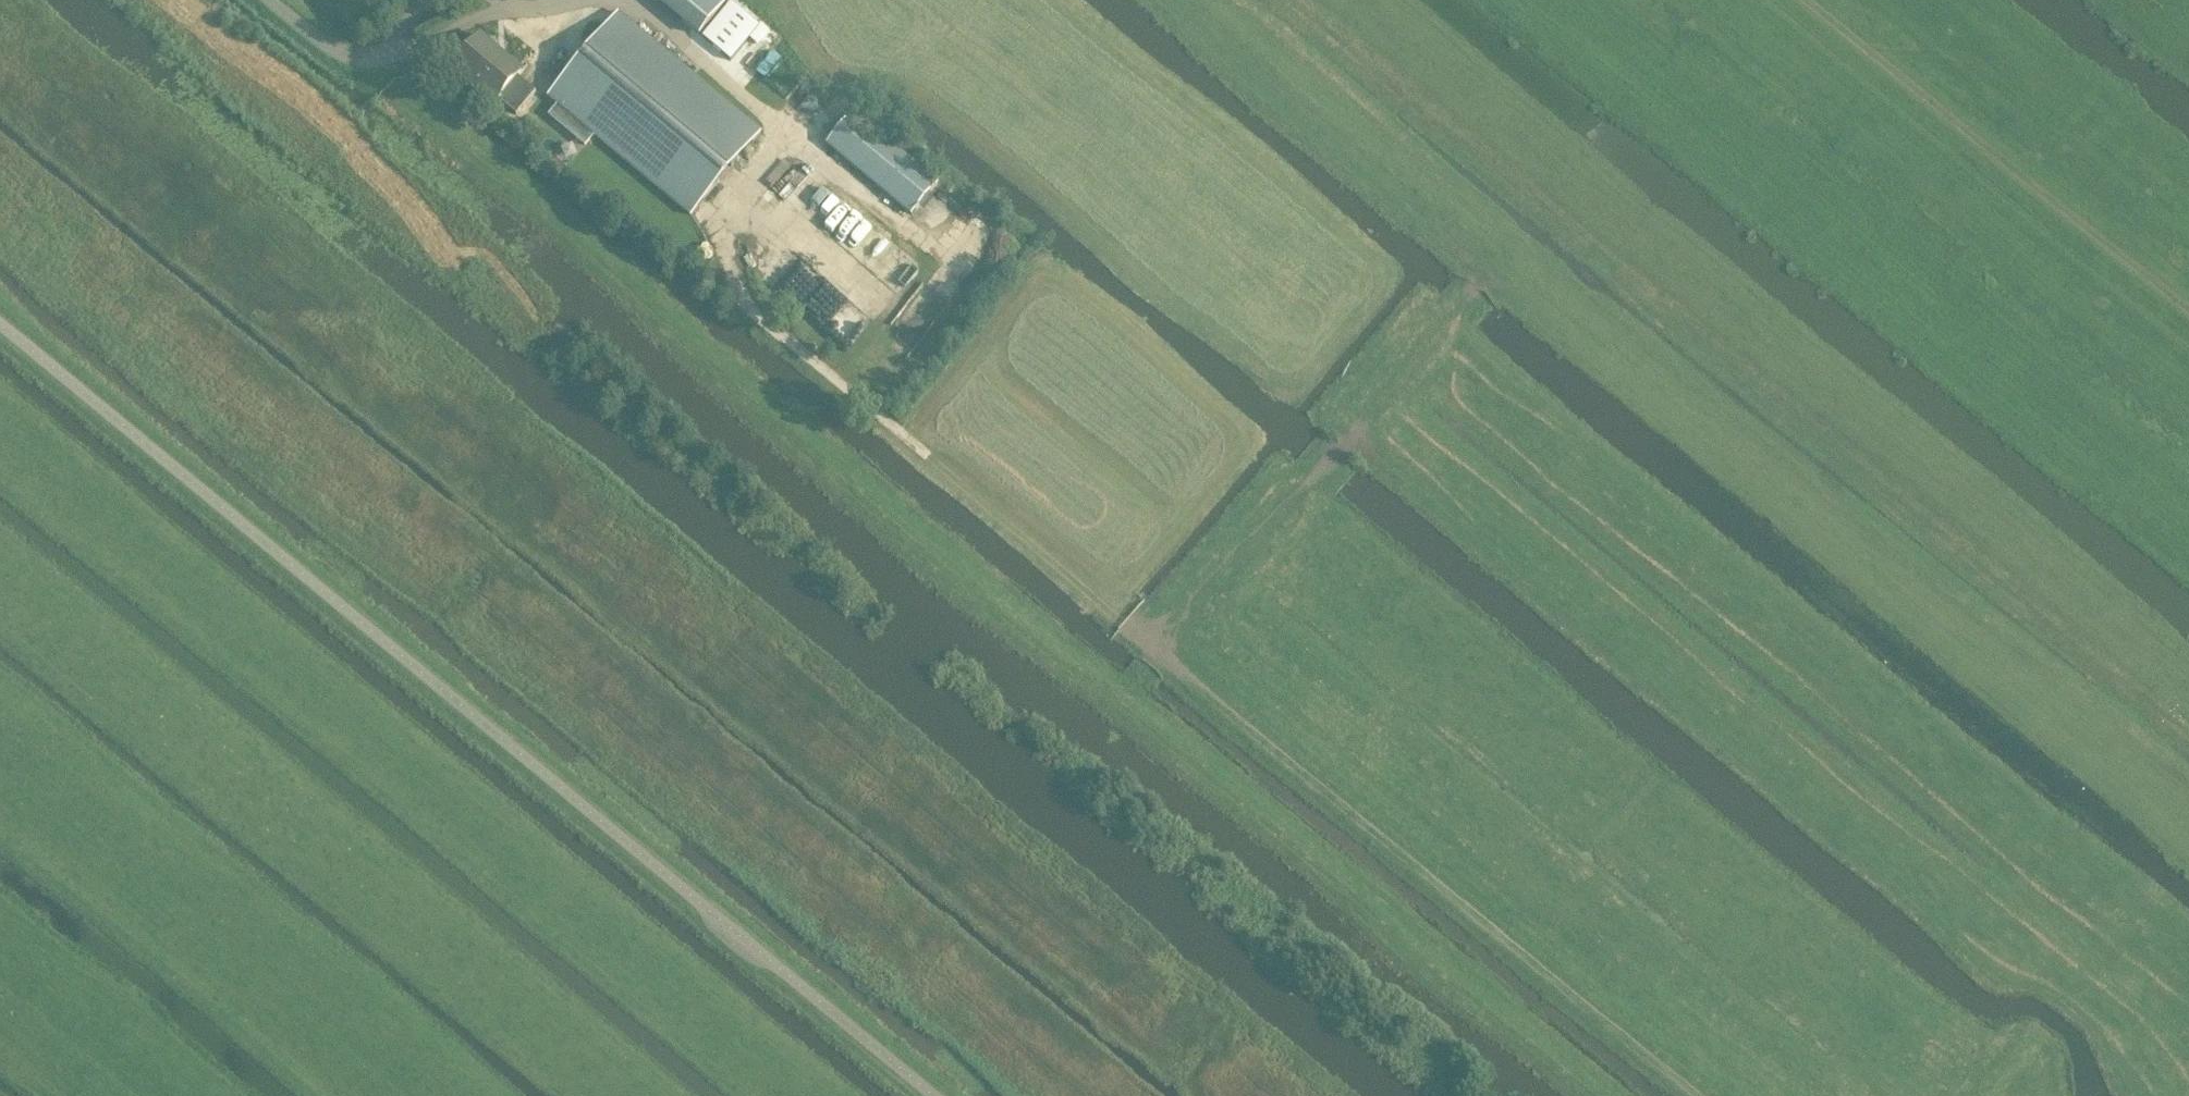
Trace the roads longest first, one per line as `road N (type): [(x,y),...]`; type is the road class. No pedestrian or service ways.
road 1 (track): [(1698,1095),(776,324),(740,282),(735,207),(787,136)]
road 2 (track): [(2188,298),(1822,0)]
road 3 (unclassified): [(269,0),(333,49),(362,59),(397,44),(424,0)]

